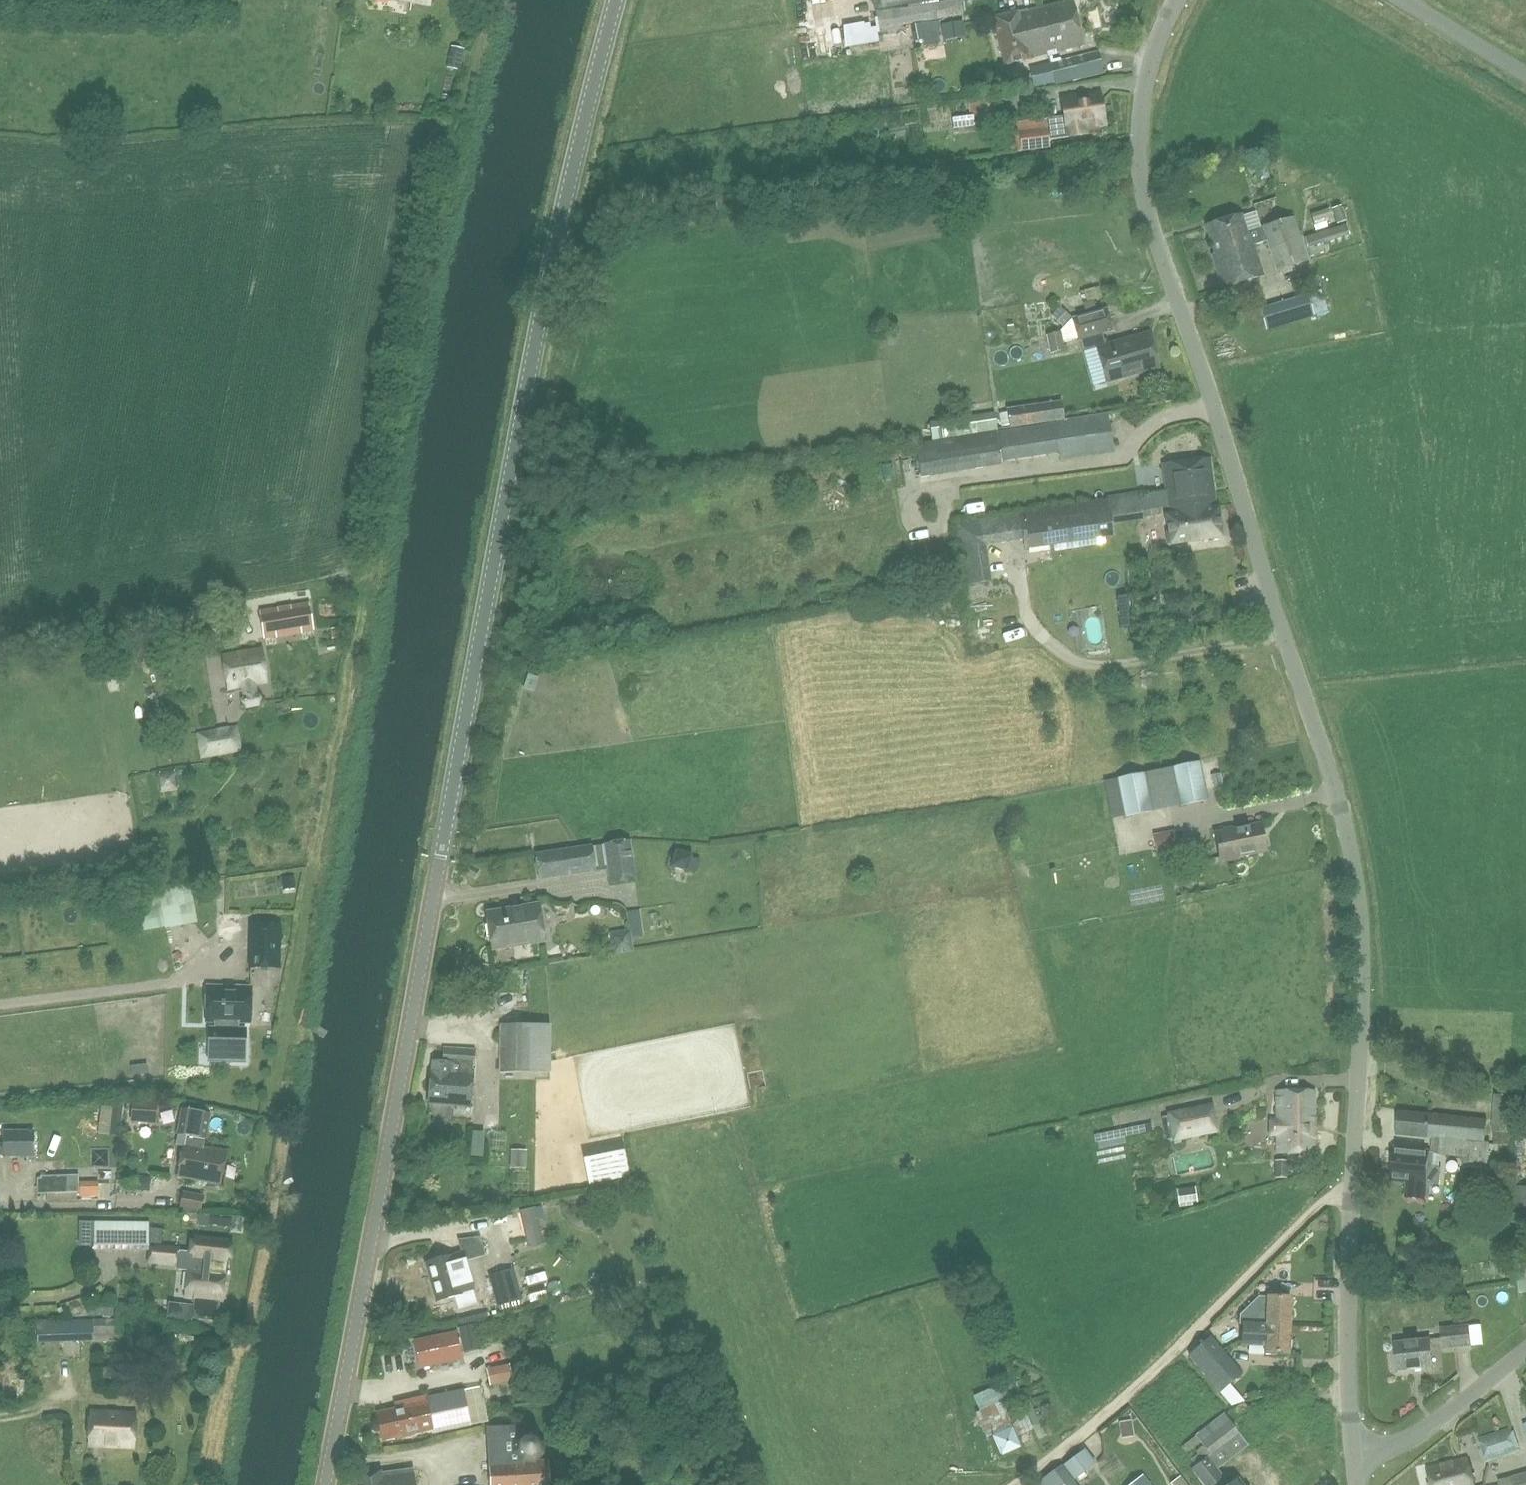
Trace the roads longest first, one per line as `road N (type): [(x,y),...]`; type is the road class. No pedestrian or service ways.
road 1 (tertiary): [(323,1484),(553,240),(613,0)]
road 2 (unclassified): [(1350,1453),(1357,905),(1346,829),(1165,268),(1139,158),(1156,37),(1177,0)]
road 3 (track): [(1009,1484),(1154,1374),(1322,1200),(1350,1185)]
road 4 (tertiary): [(1350,1453),(1426,1429),(1525,1349)]
road 5 (tertiary): [(1525,74),(1403,0)]

